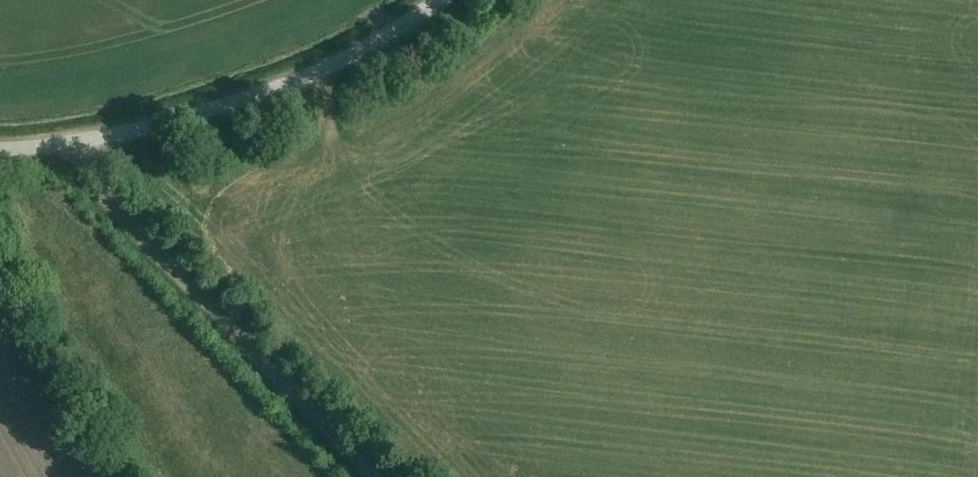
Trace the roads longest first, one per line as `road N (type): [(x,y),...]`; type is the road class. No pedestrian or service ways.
road 1 (unclassified): [(0,149),(77,144),(245,98),(322,70),(438,0)]

